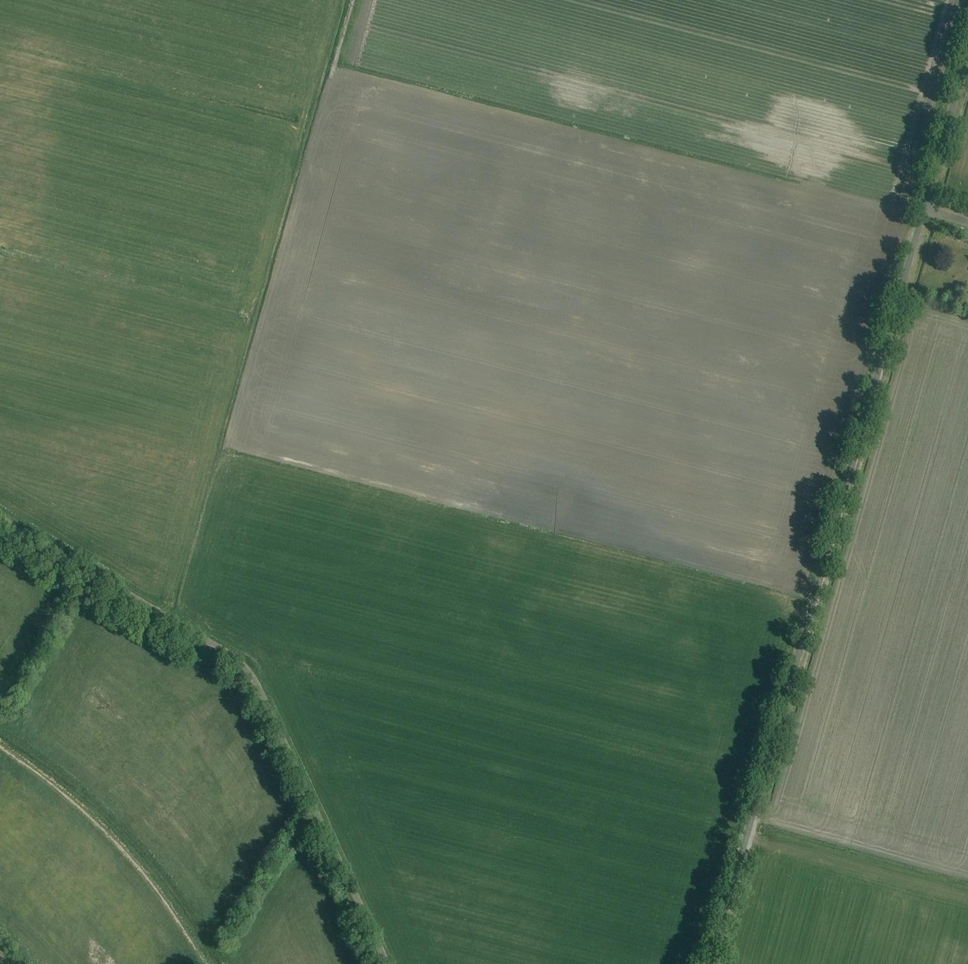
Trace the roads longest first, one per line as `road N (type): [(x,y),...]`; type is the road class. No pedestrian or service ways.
road 1 (unclassified): [(710,963),(967,51)]
road 2 (track): [(207,963),(144,870),(0,745)]

